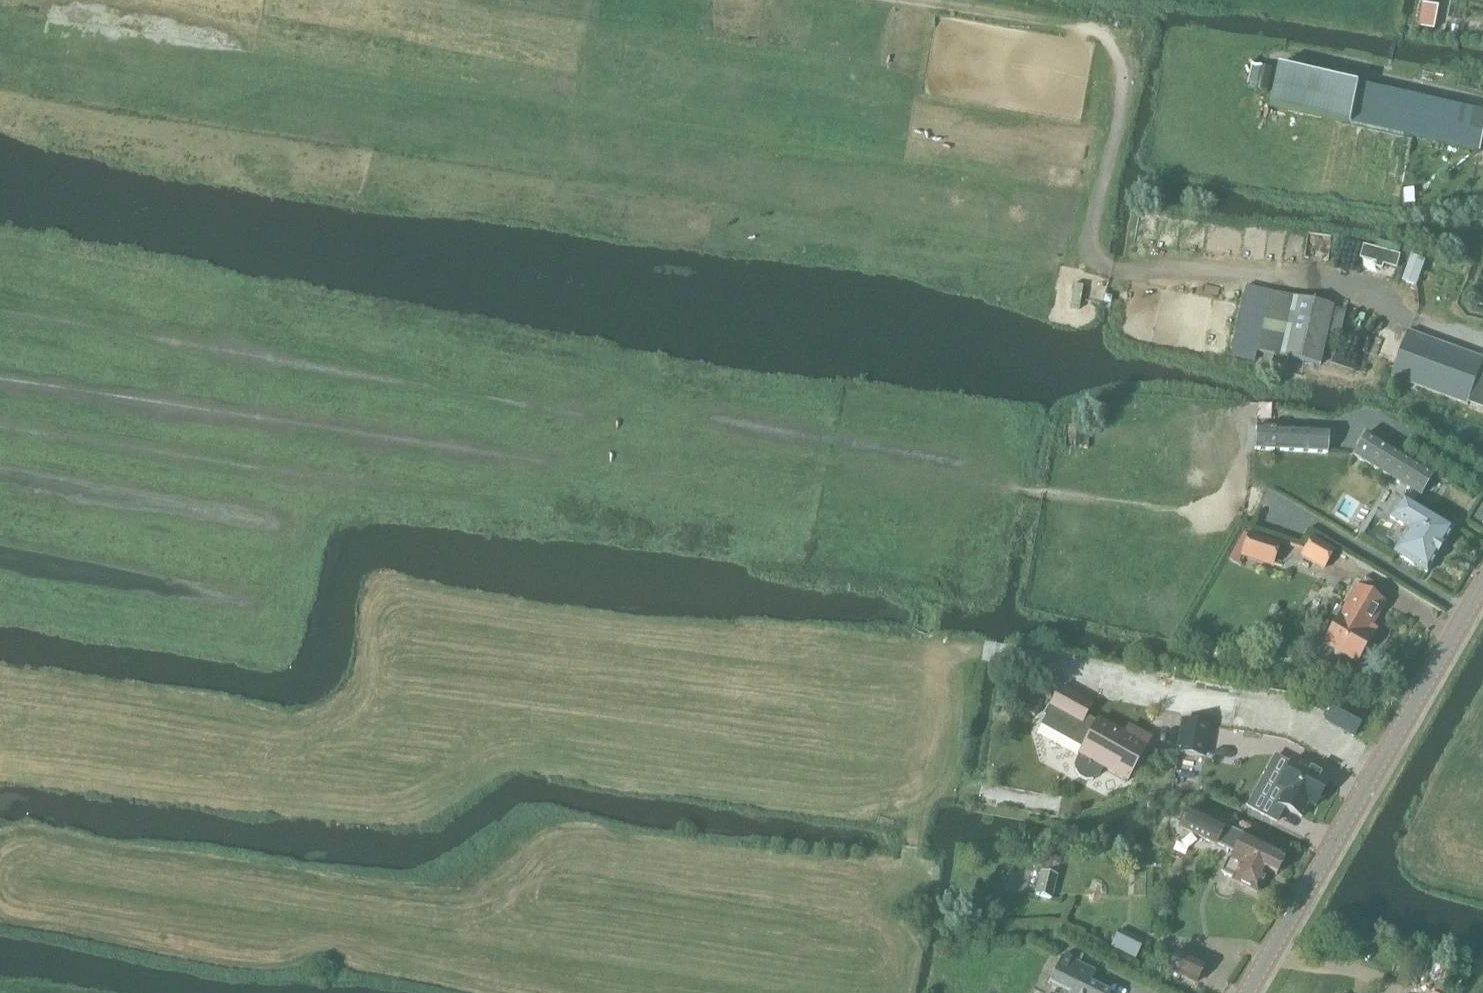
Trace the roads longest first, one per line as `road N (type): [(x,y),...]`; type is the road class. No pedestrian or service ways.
road 1 (tertiary): [(1252,992),(1482,594)]
road 2 (track): [(1108,275),(1091,249),(1126,71),(1104,35),(922,0)]

